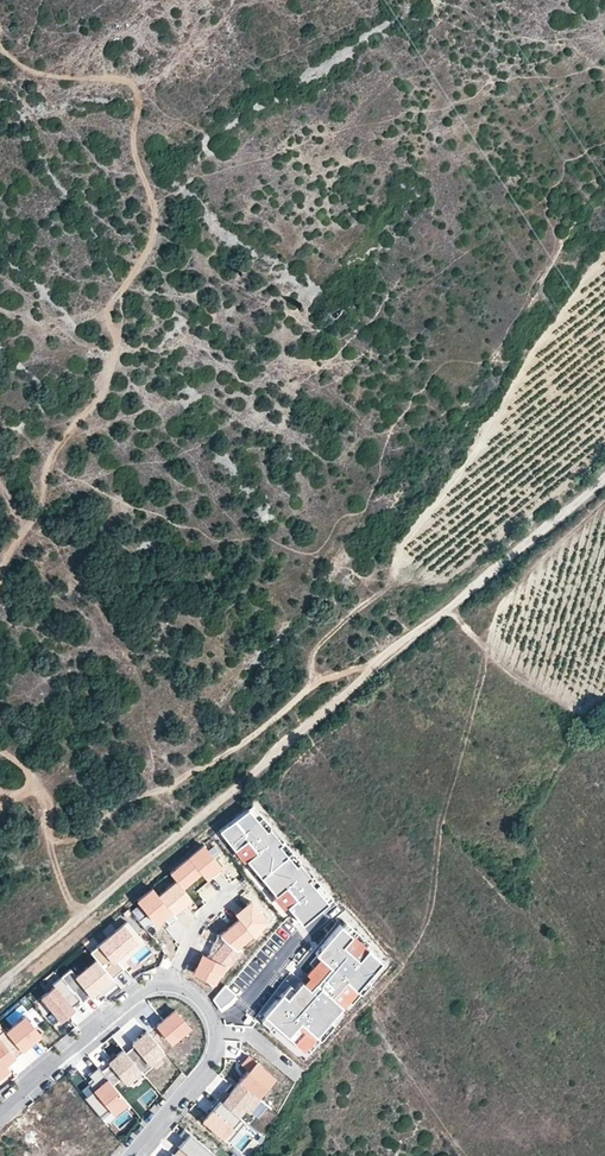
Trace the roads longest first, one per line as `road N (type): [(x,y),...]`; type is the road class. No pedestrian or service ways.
road 1 (track): [(604,481),(0,985)]
road 2 (track): [(0,570),(39,503),(50,456),(104,389),(121,322),(120,289),(150,235),(153,205),(129,143),(134,87),(53,76),(4,49)]
road 3 (track): [(380,662),(309,687),(274,721),(76,838),(50,842),(32,773),(0,749)]
road 4 (residential): [(0,1111),(141,993),(182,990),(209,1015),(209,1060),(127,1155)]

